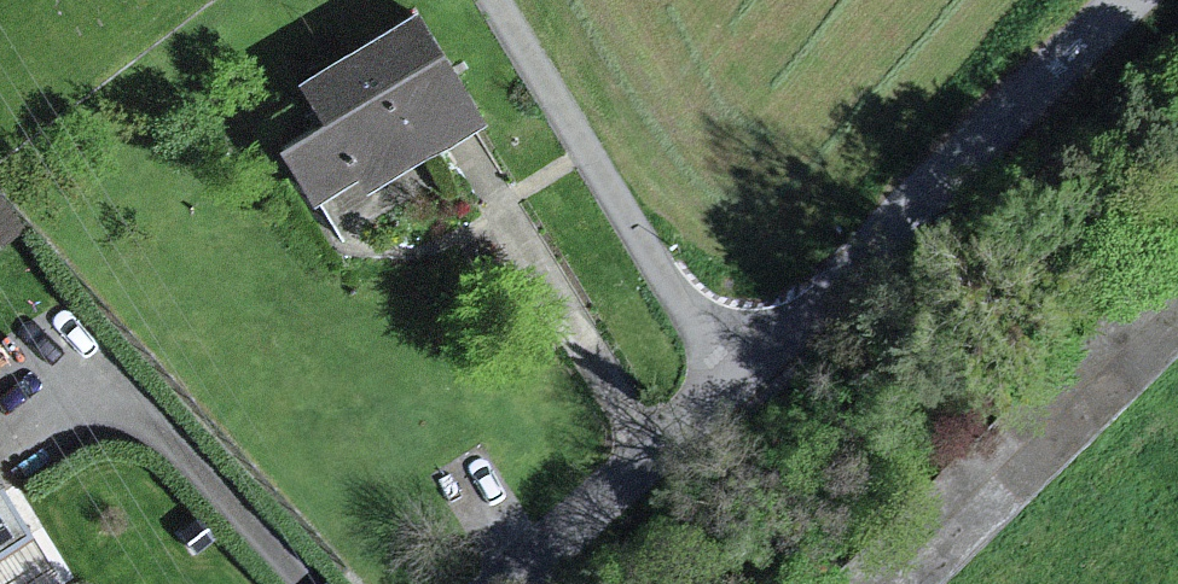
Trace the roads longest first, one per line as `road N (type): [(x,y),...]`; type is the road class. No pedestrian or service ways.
road 1 (residential): [(1130,0),(736,377)]
road 2 (residential): [(736,377),(636,233),(494,0)]
road 3 (residential): [(736,377),(504,583)]

